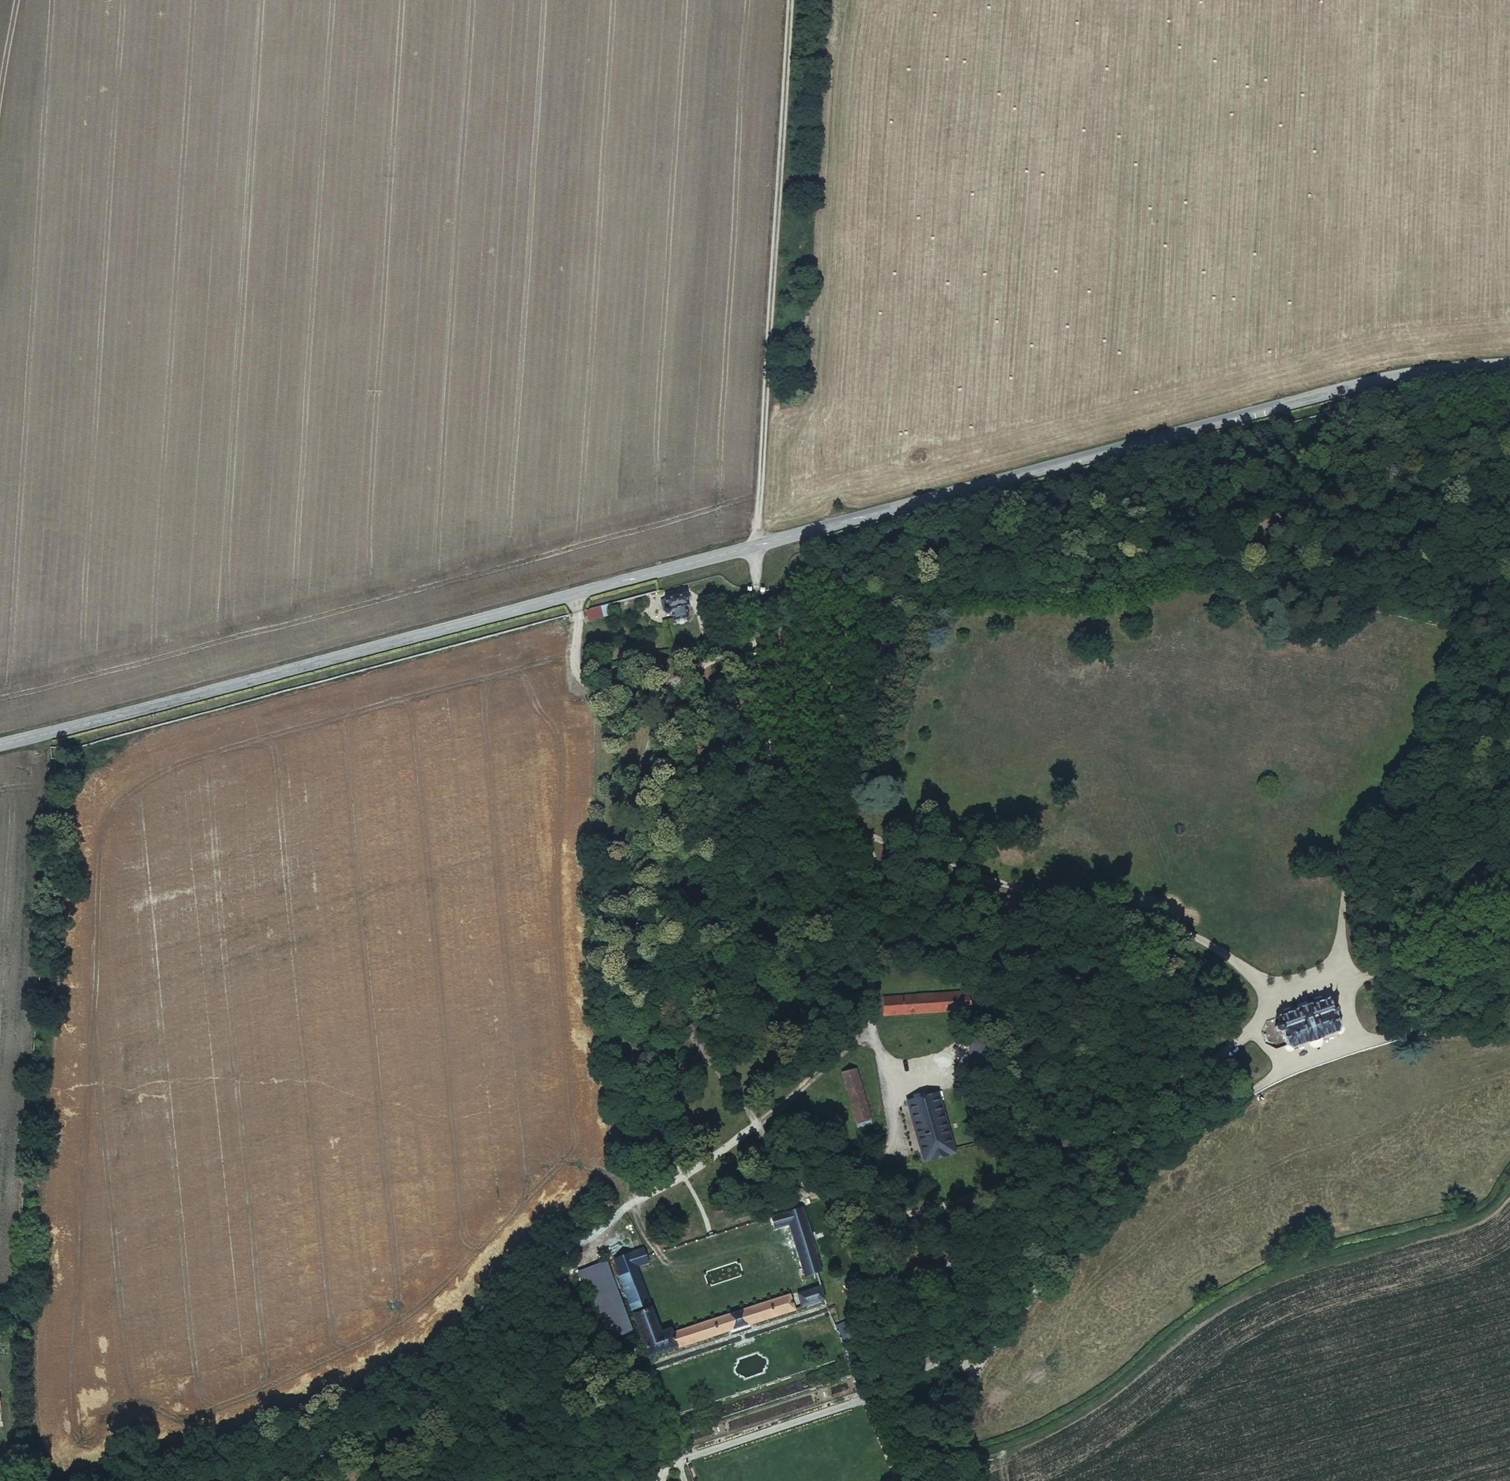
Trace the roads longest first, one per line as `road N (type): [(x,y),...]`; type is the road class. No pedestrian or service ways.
road 1 (secondary): [(1509,368),(1389,378),(1305,398),(0,745)]
road 2 (track): [(791,0),(758,545)]

